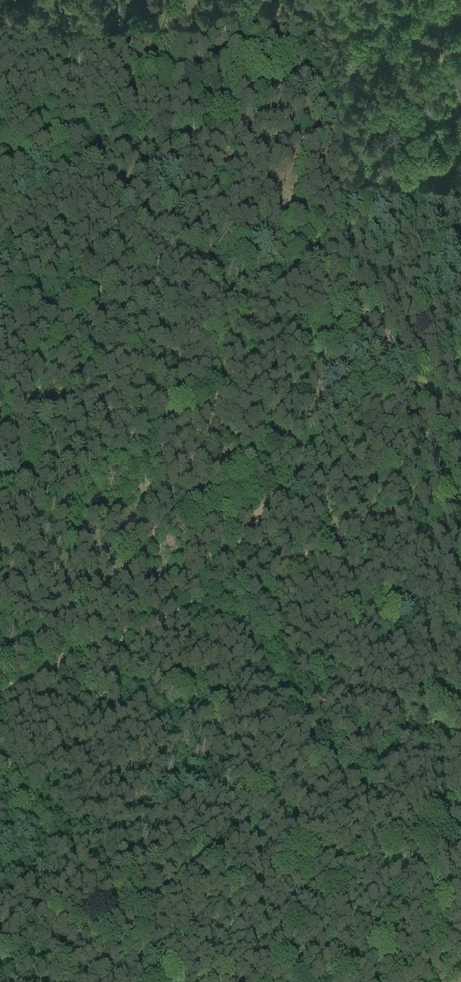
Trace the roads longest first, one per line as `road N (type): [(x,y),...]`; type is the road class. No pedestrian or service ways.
road 1 (track): [(1,981),(460,708)]
road 2 (track): [(460,482),(0,694)]

